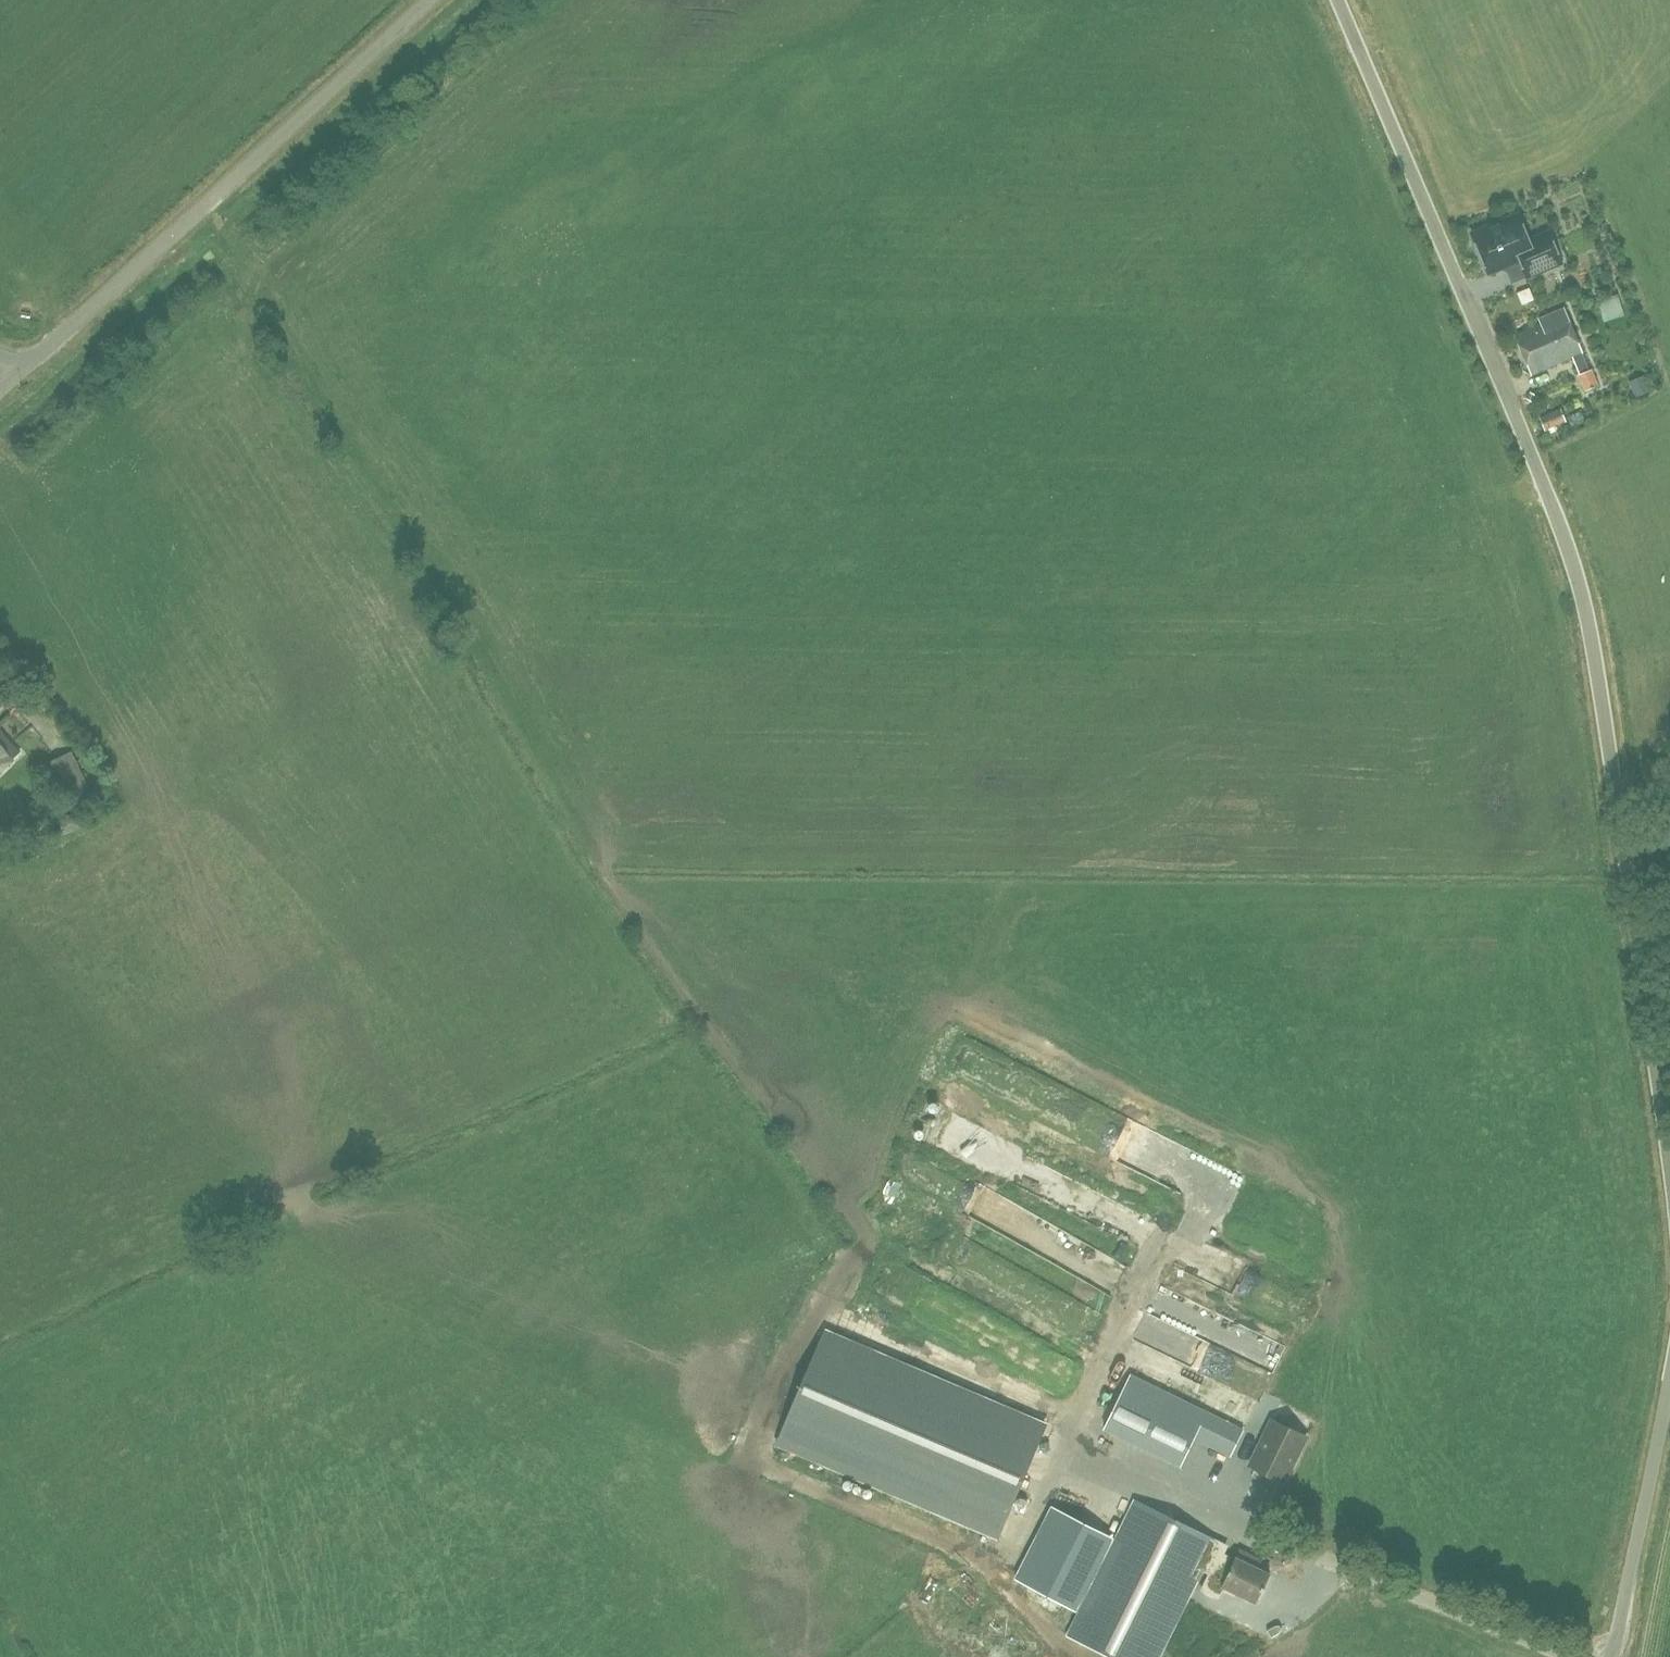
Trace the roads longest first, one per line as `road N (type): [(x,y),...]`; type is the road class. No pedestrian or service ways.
road 1 (unclassified): [(1669,1184),(1585,609),(1555,515),(1338,0)]
road 2 (unclassified): [(15,382),(428,0)]
road 3 (unclassified): [(1612,1656),(1669,1379)]

